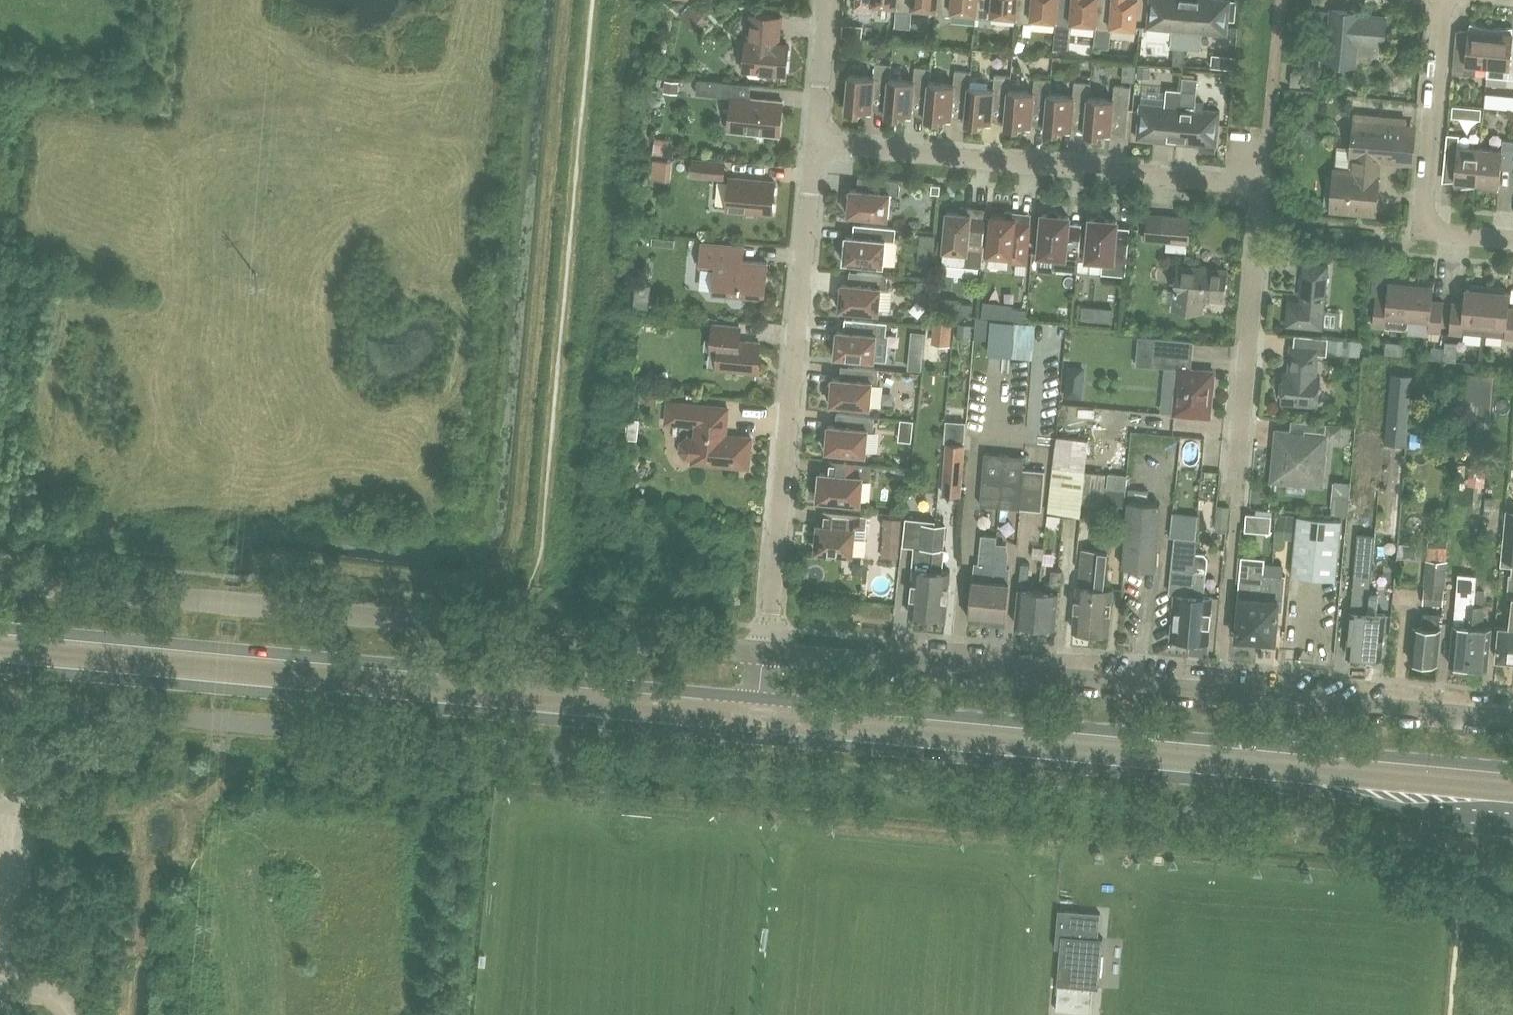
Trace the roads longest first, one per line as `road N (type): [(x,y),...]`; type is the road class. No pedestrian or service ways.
road 1 (unclassified): [(764,653),(0,581)]
road 2 (residential): [(1237,501),(1262,187),(813,148)]
road 3 (secondary): [(759,698),(0,627)]
road 4 (secondary): [(755,738),(1299,788),(1512,820)]
road 5 (secondary): [(0,669),(755,738)]
road 6 (secondary): [(1512,769),(759,698)]
road 7 (unclassified): [(1512,724),(764,653)]
road 8 (residential): [(764,653),(813,148)]
road 9 (residential): [(1512,244),(1422,236),(1442,0)]
road 10 (residential): [(813,148),(826,0)]

